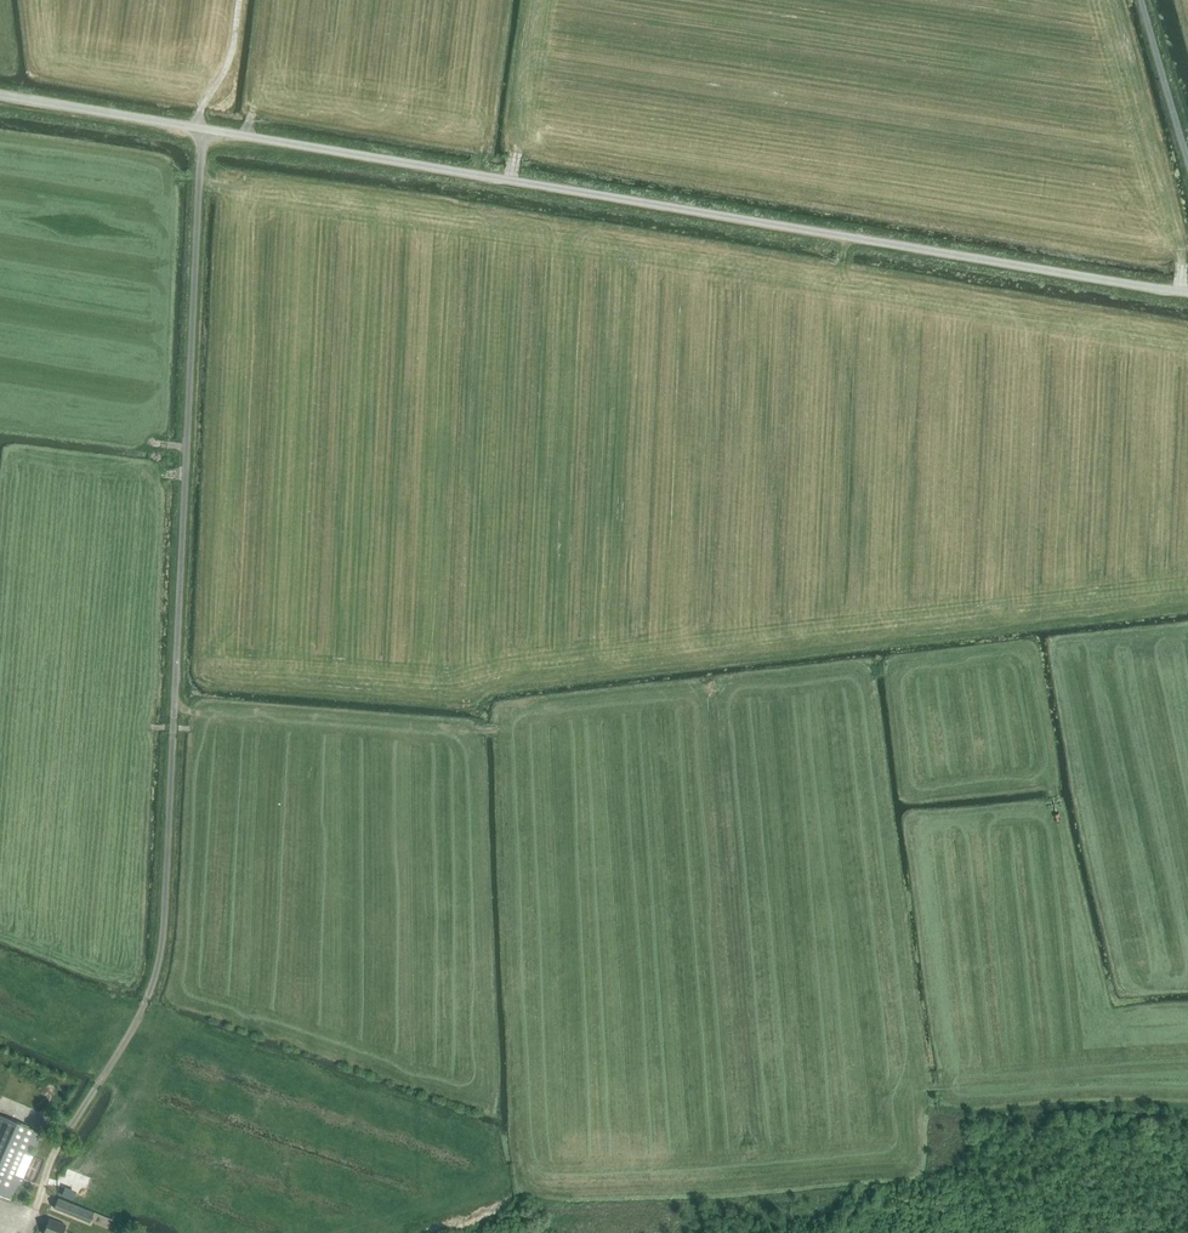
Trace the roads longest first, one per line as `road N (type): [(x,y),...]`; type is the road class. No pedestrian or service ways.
road 1 (unclassified): [(1187,292),(0,94)]
road 2 (track): [(197,128),(229,58),(239,0)]

